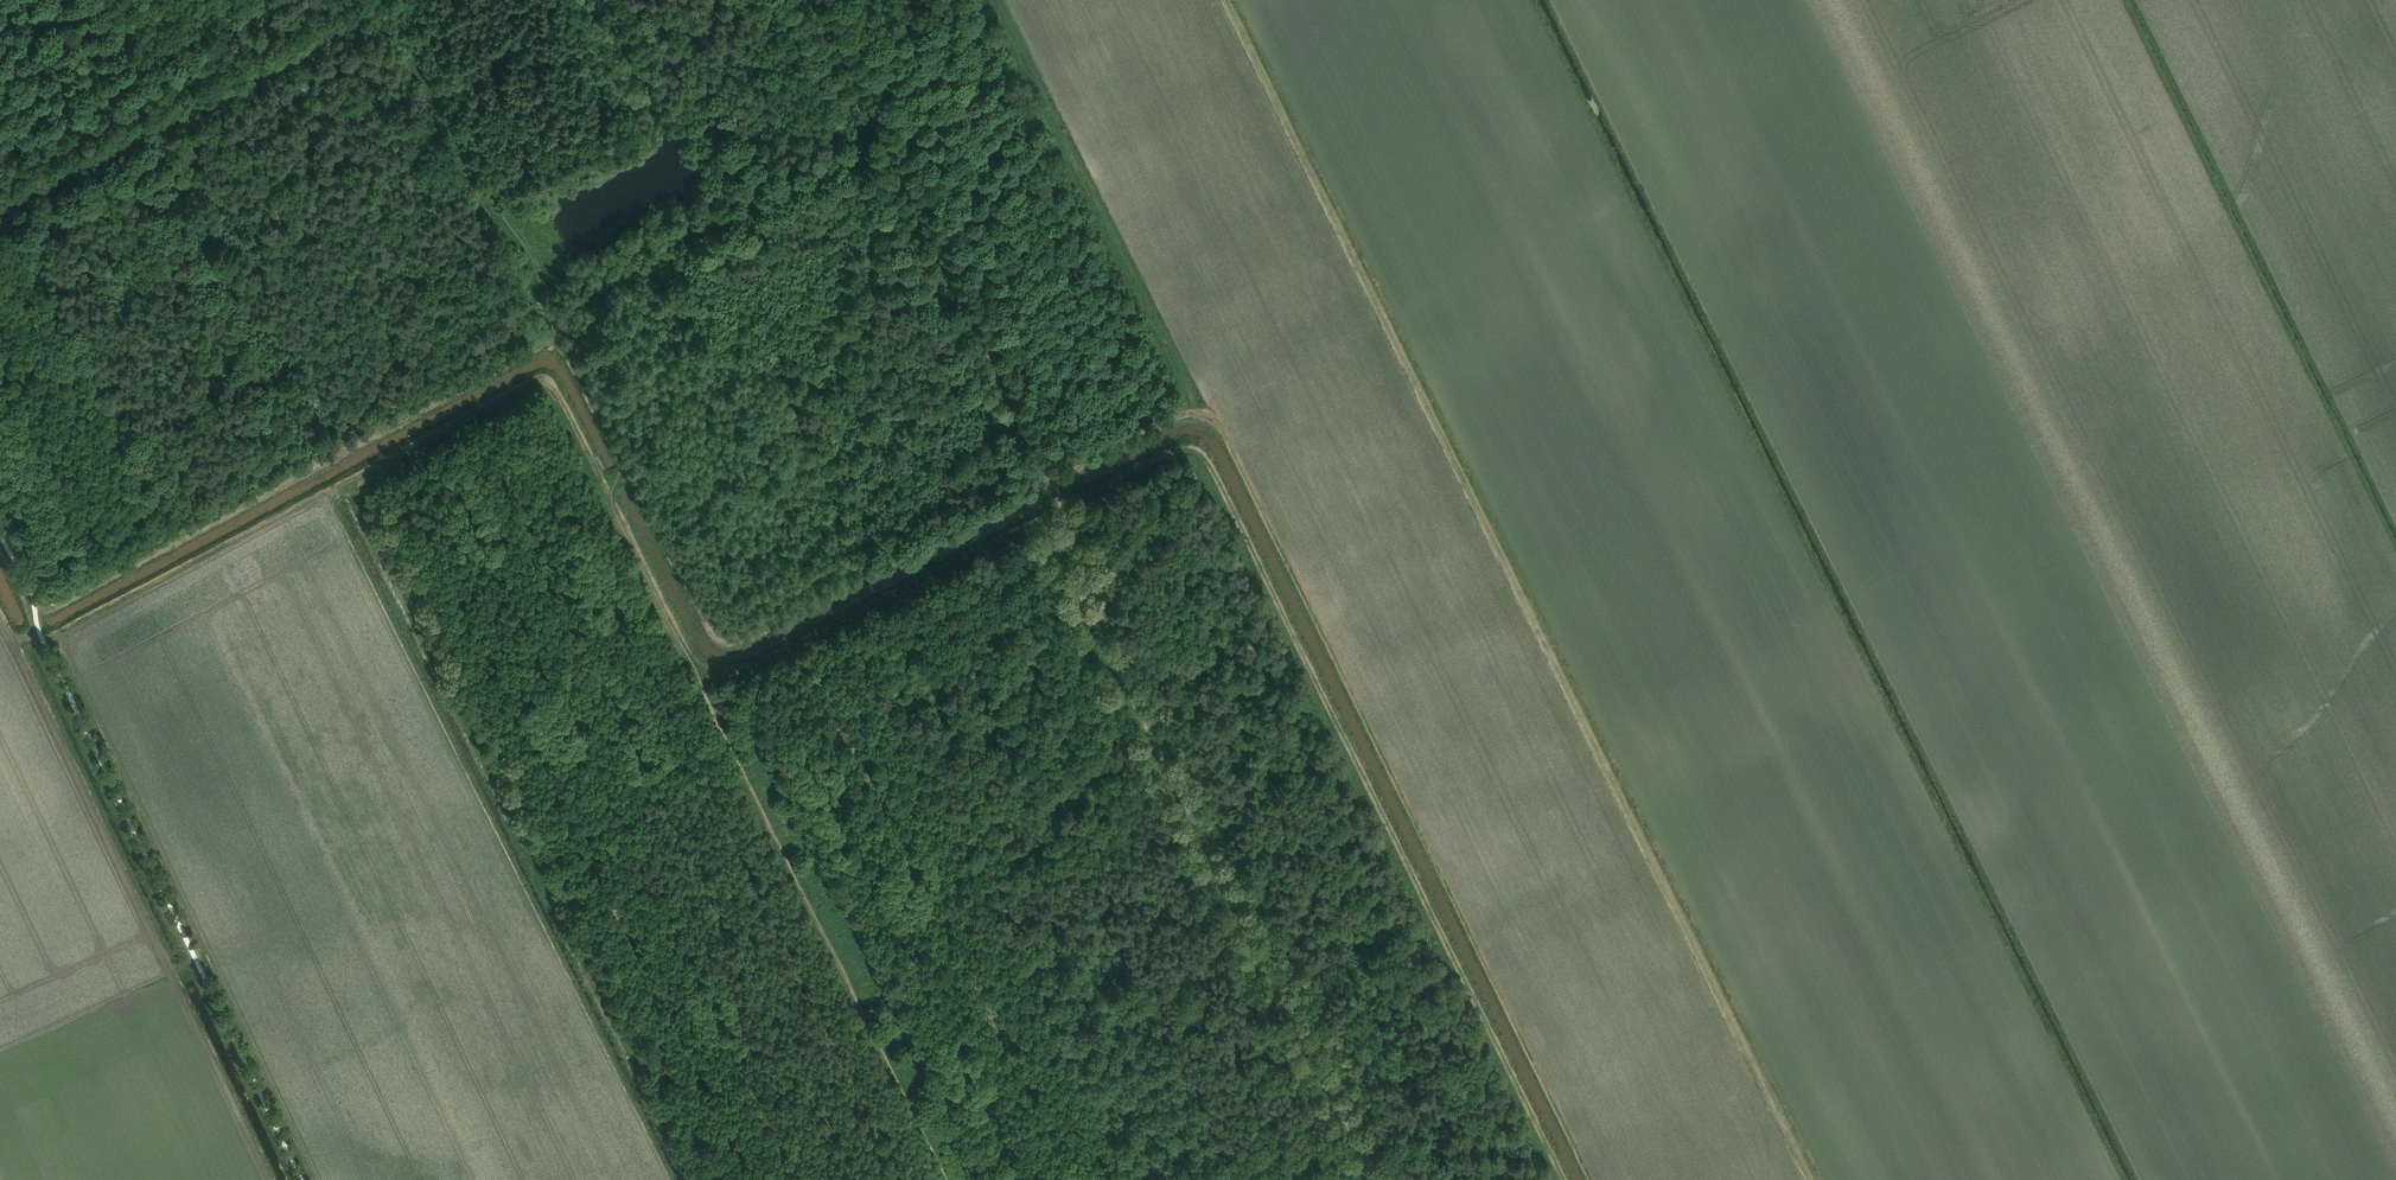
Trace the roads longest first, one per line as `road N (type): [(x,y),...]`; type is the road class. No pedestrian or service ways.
road 1 (track): [(12,639),(559,335)]
road 2 (track): [(0,614),(193,1012)]

